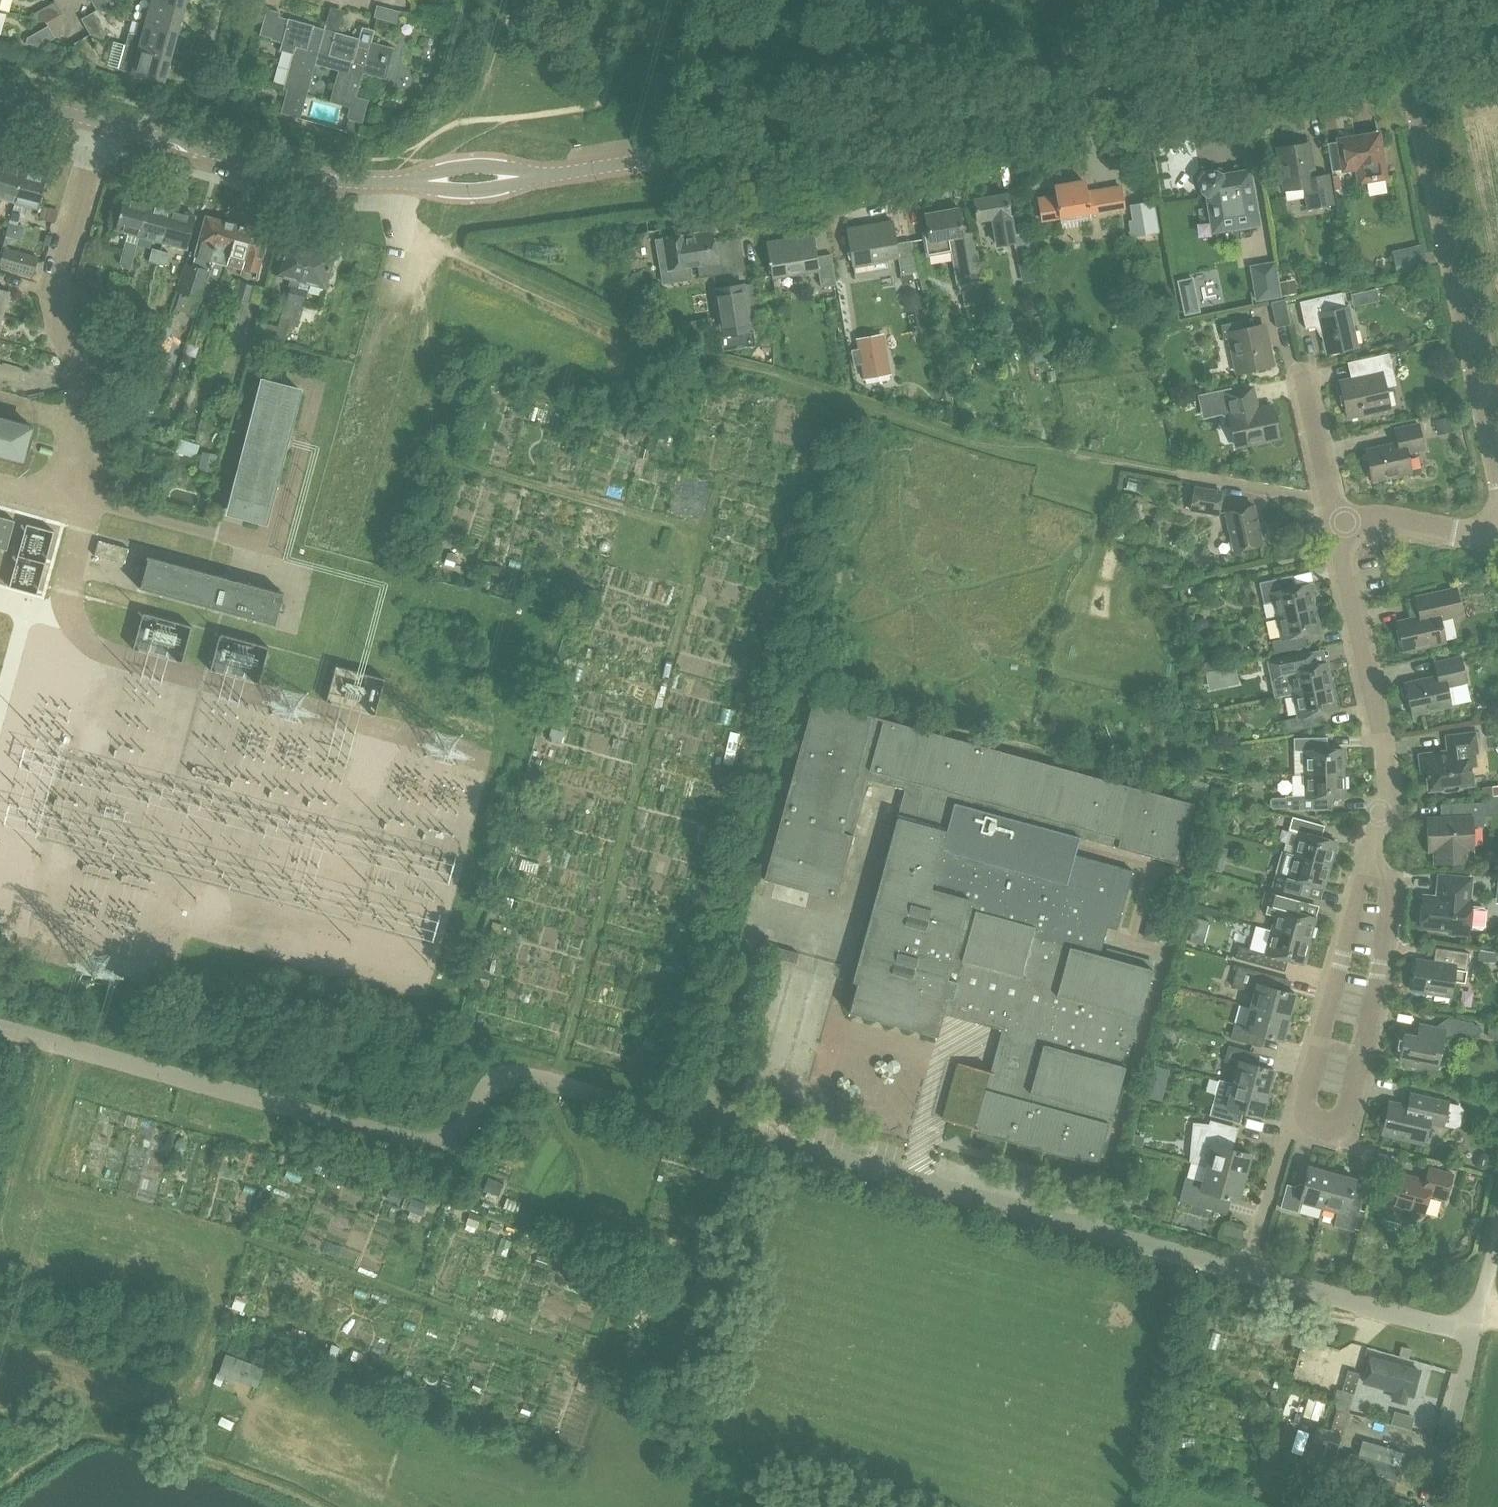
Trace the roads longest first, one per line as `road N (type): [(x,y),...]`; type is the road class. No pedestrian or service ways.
road 1 (residential): [(1248,1273),(533,1074),(504,1076),(452,1133),(419,1141),(0,1028)]
road 2 (secondary): [(545,174),(1404,34)]
road 3 (residential): [(1497,483),(1404,34)]
road 4 (secondary): [(0,94),(268,167),(407,183)]
road 5 (residential): [(1368,853),(1387,789),(1335,525)]
road 6 (residential): [(1368,853),(1387,888),(1348,1117),(1318,1129),(1306,1102)]
road 7 (residential): [(1306,1102),(1368,853)]
road 8 (residential): [(1475,1325),(1437,1323),(1248,1273)]
road 9 (residential): [(1430,1506),(1475,1325)]
road 10 (residential): [(1248,1273),(1288,1123),(1306,1102)]
road 11 (residential): [(1335,525),(1374,518),(1497,540)]
road 12 (residential): [(1335,525),(1304,377)]
road 13 (secondary): [(545,174),(461,167),(407,183)]
road 14 (secondary): [(407,183),(470,188),(545,174)]

